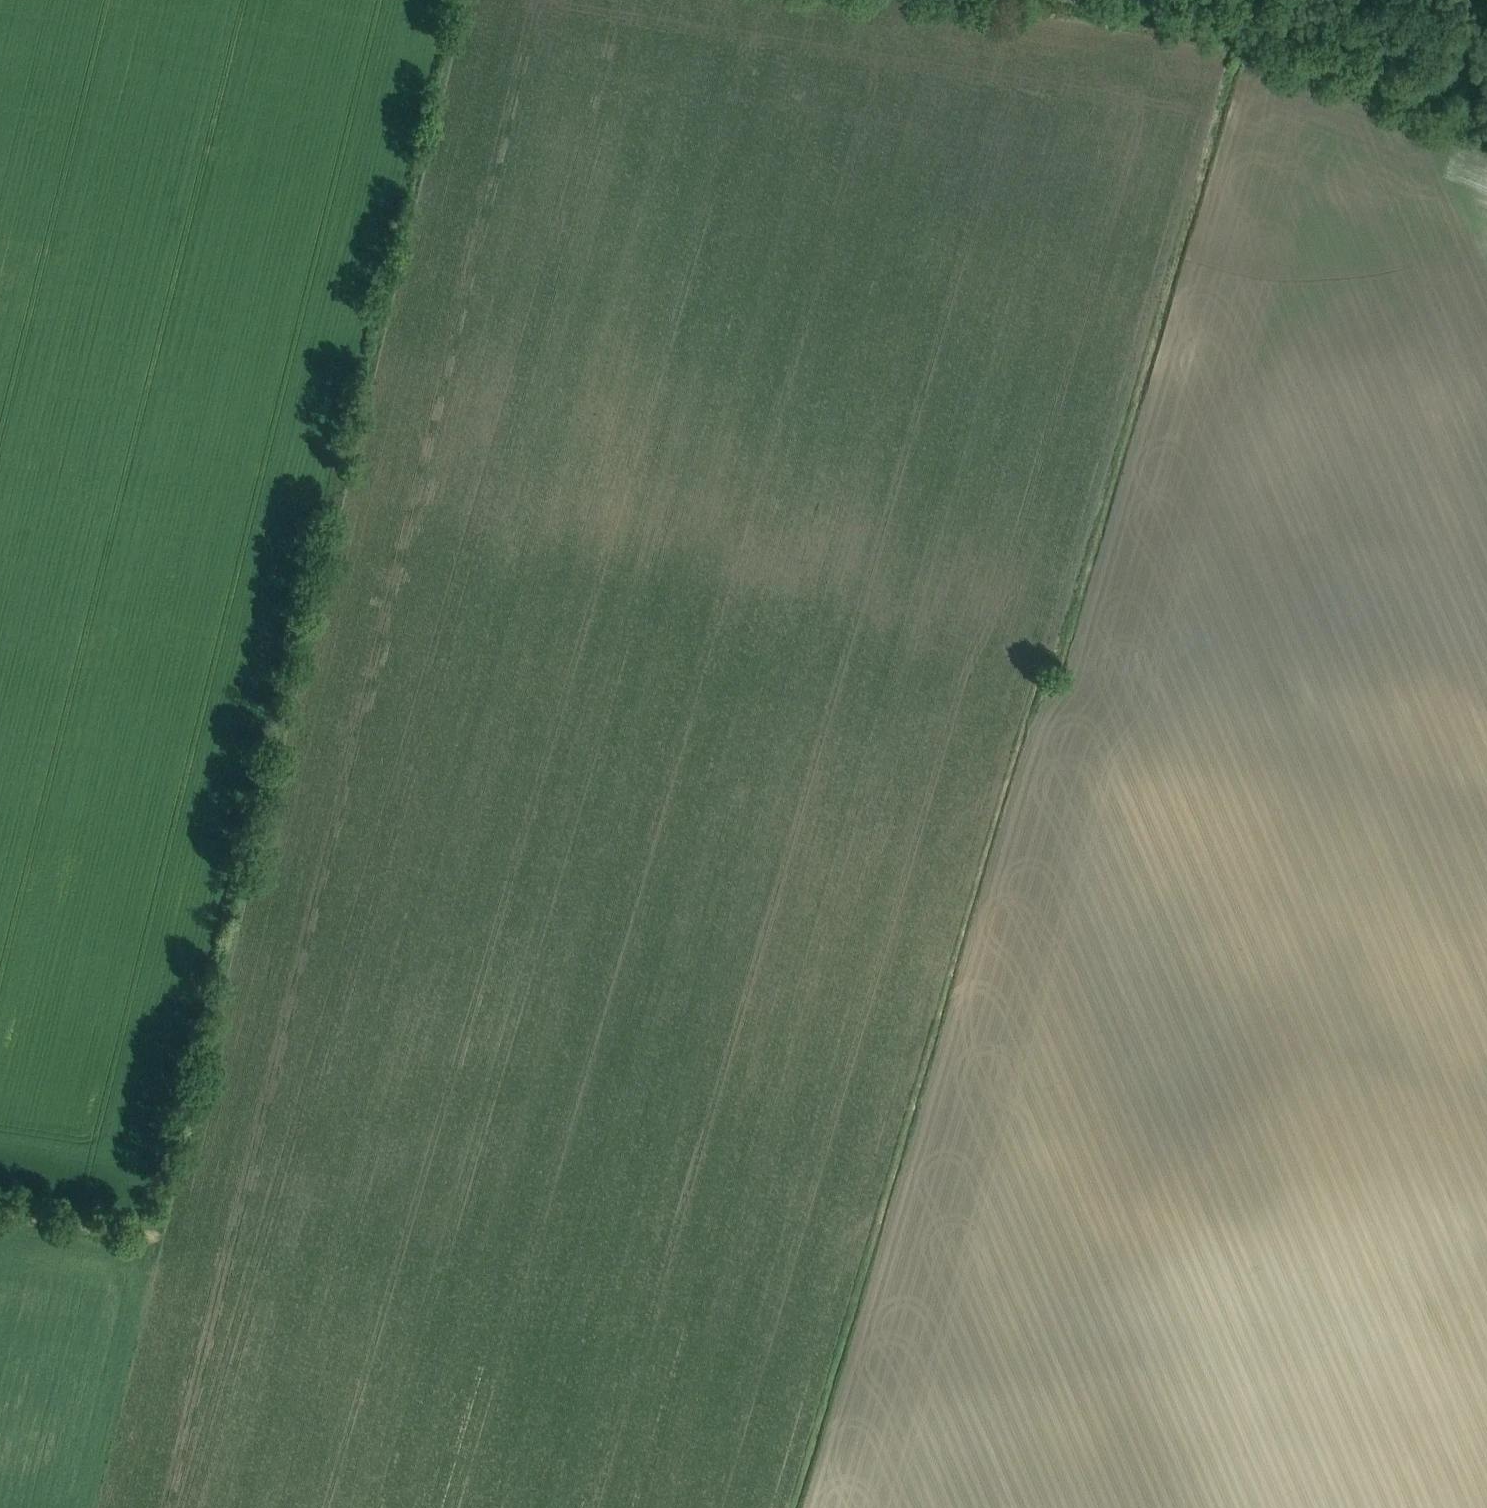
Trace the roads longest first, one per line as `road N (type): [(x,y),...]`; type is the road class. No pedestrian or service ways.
road 1 (track): [(1065,0),(1209,26),(1262,45)]
road 2 (track): [(0,1212),(147,1232)]

